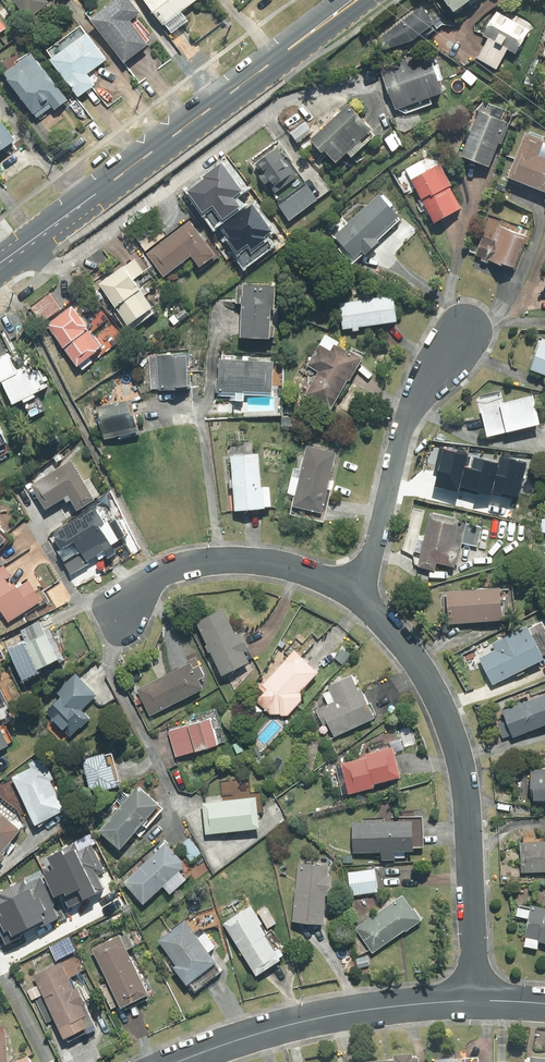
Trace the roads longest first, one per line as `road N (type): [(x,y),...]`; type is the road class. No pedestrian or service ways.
road 1 (secondary): [(352,0),(0,266)]
road 2 (residential): [(358,600),(431,681),(456,740),(468,798),(475,1001)]
road 3 (residential): [(475,1001),(330,1016),(179,1061)]
road 4 (residential): [(463,334),(425,382),(403,426),(358,600)]
road 5 (residential): [(116,618),(153,575),(222,560),(319,577),(358,600)]

